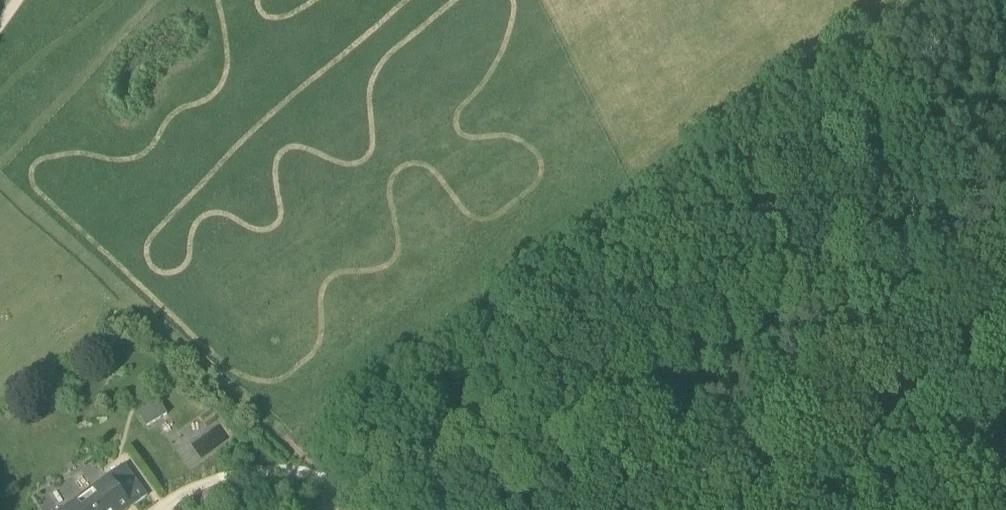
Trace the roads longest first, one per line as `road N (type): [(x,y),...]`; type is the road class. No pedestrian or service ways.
road 1 (track): [(1005,253),(641,509)]
road 2 (track): [(160,509),(209,483),(274,471),(337,488),(370,509)]

